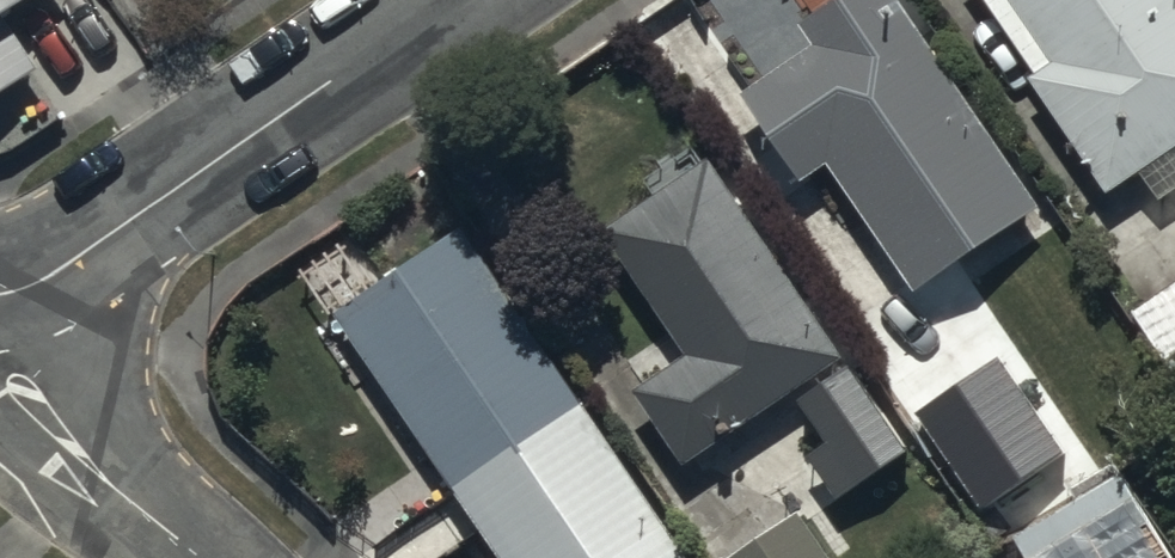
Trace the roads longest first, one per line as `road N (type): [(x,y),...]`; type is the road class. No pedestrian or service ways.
road 1 (residential): [(0,316),(459,0)]
road 2 (residential): [(0,419),(140,557)]

